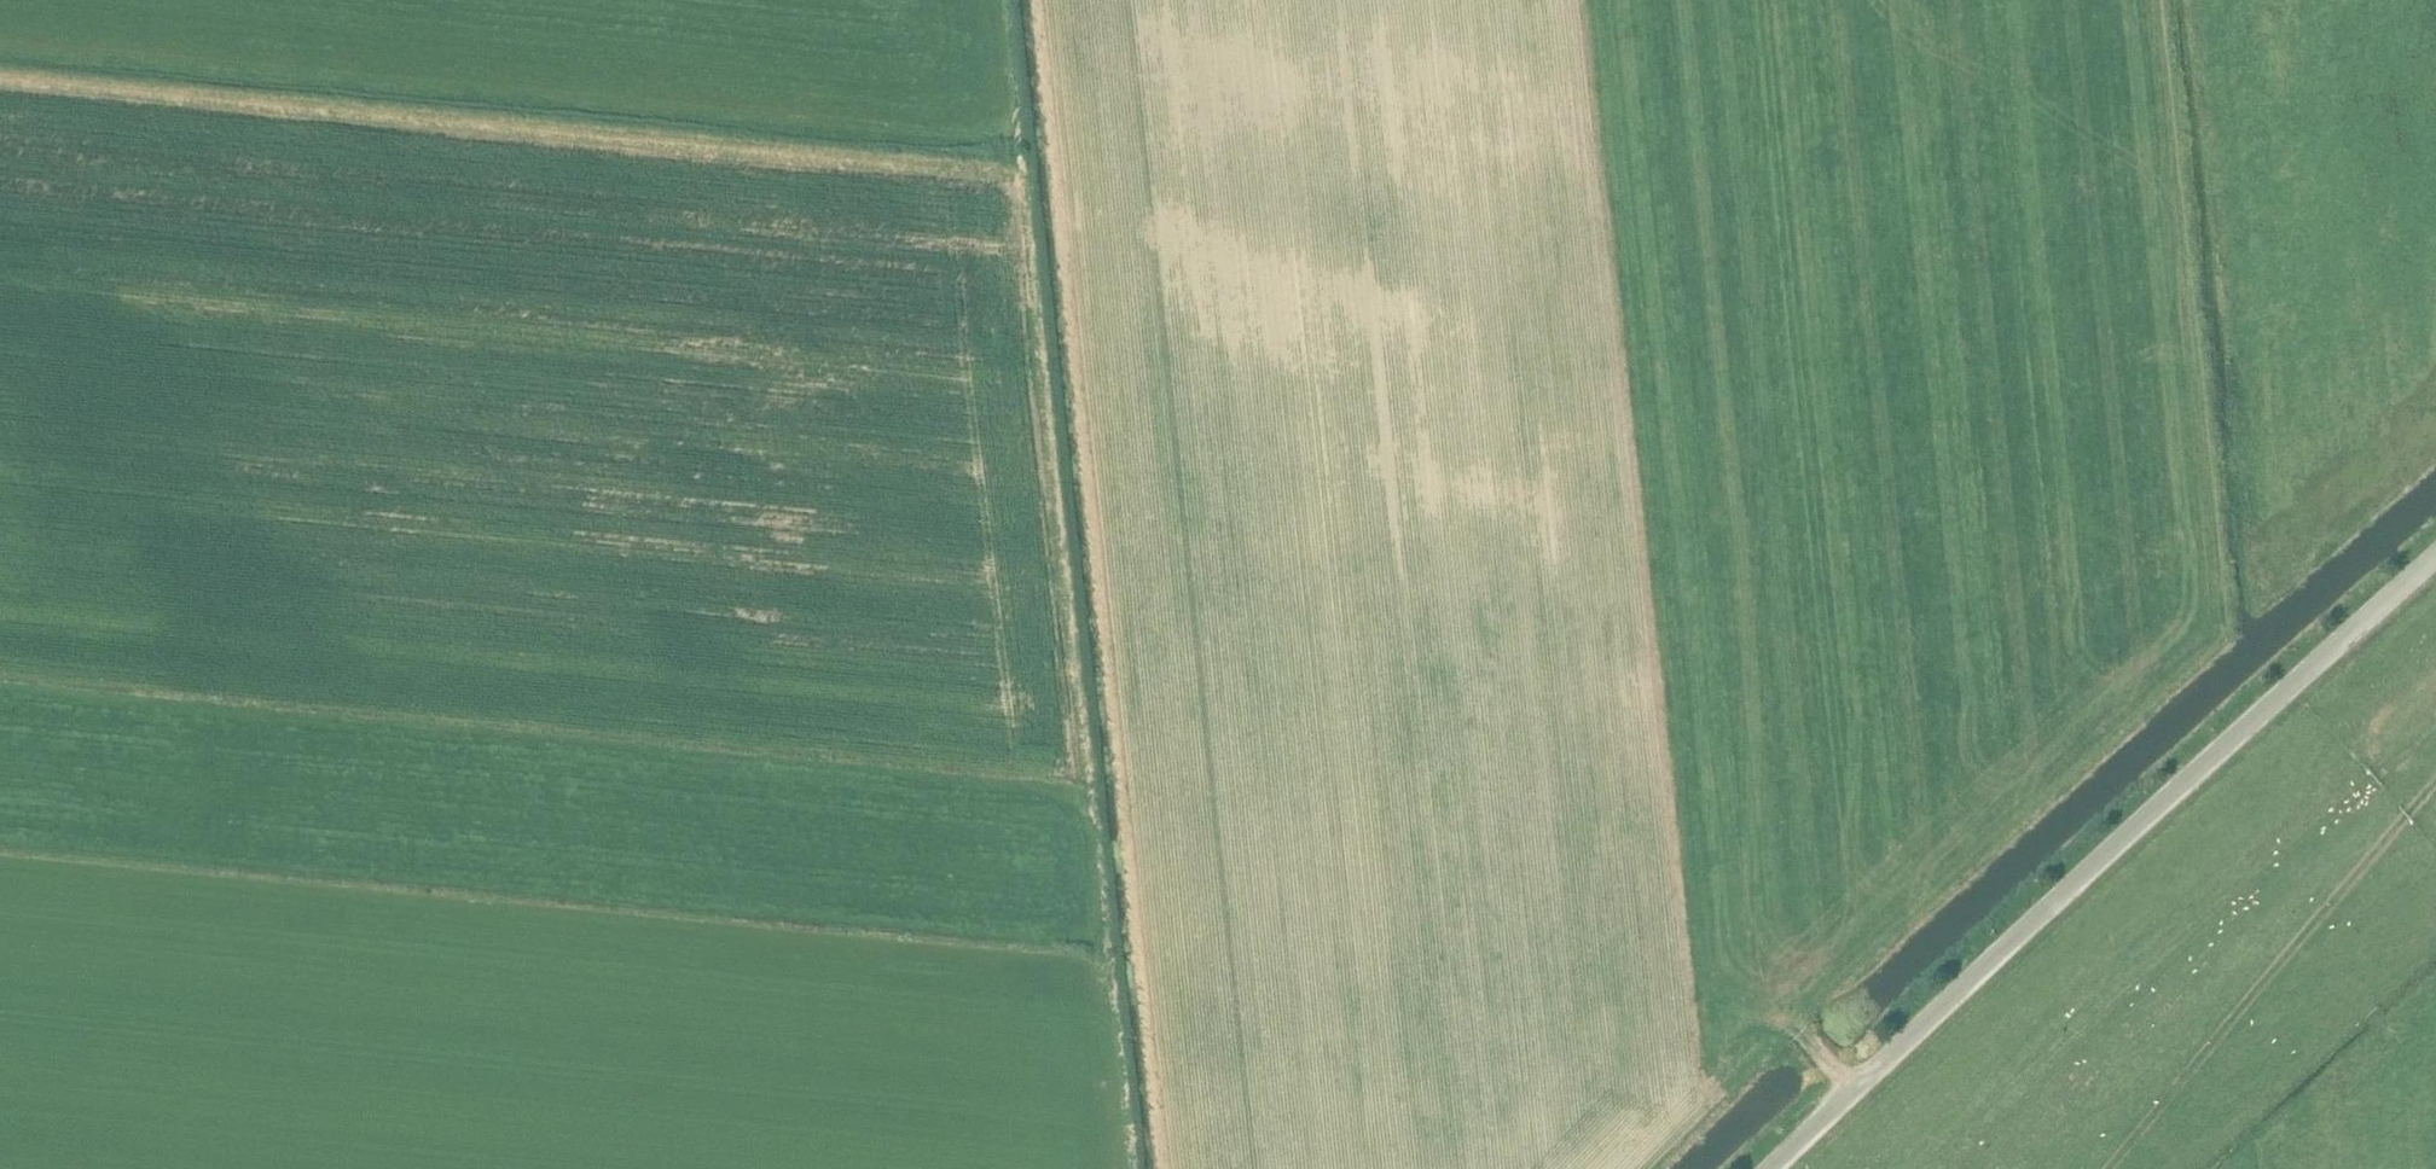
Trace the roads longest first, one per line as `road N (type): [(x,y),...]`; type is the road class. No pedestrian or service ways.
road 1 (unclassified): [(1766,1168),(2285,682),(2435,553)]

